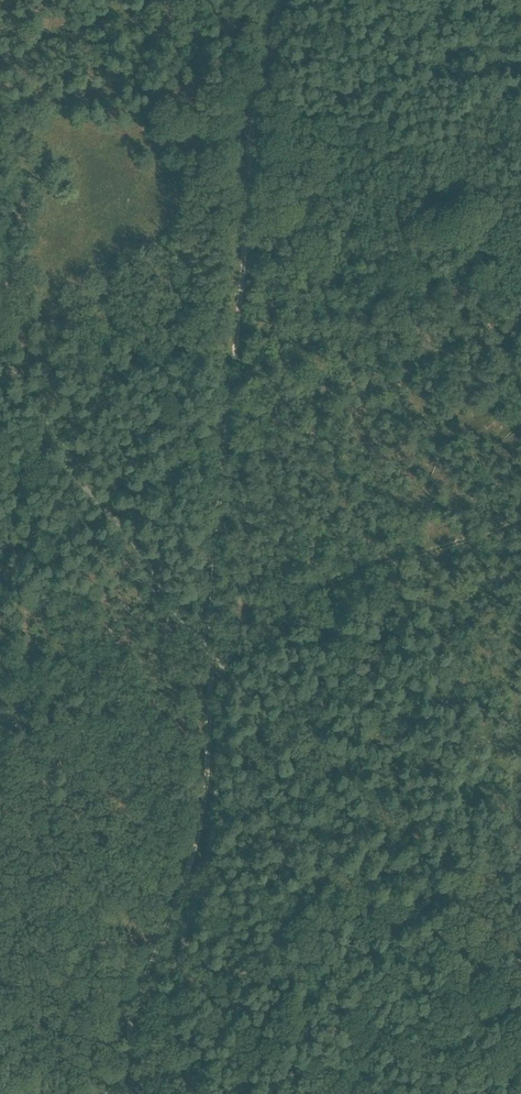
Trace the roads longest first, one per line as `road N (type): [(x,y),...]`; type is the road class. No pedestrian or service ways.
road 1 (track): [(520,522),(218,631)]
road 2 (track): [(229,675),(353,785)]

